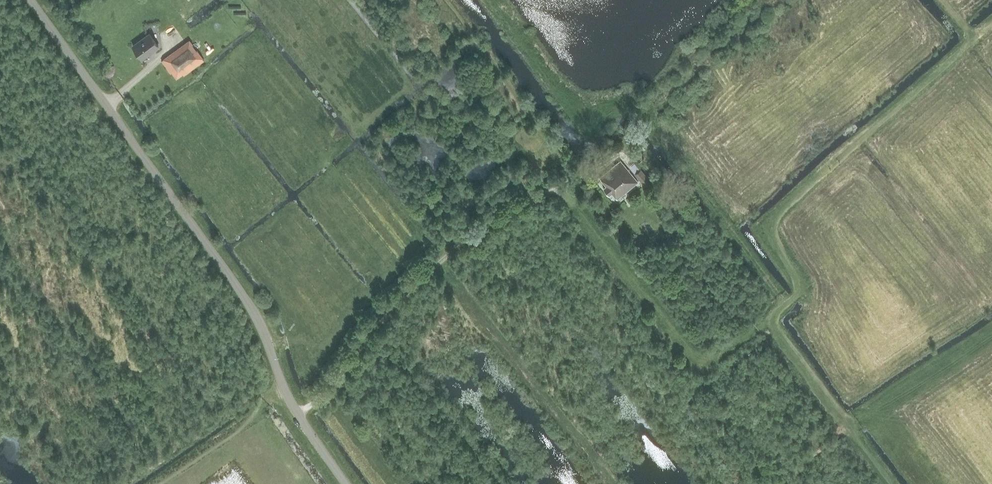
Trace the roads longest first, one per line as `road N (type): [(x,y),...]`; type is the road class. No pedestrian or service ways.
road 1 (unclassified): [(346,483),(297,413),(234,281),(32,0)]
road 2 (track): [(973,39),(773,221),(772,239),(800,283),(772,324),(848,427)]
road 3 (track): [(772,324),(713,357),(690,354),(562,183)]
road 4 (track): [(991,333),(848,427)]

